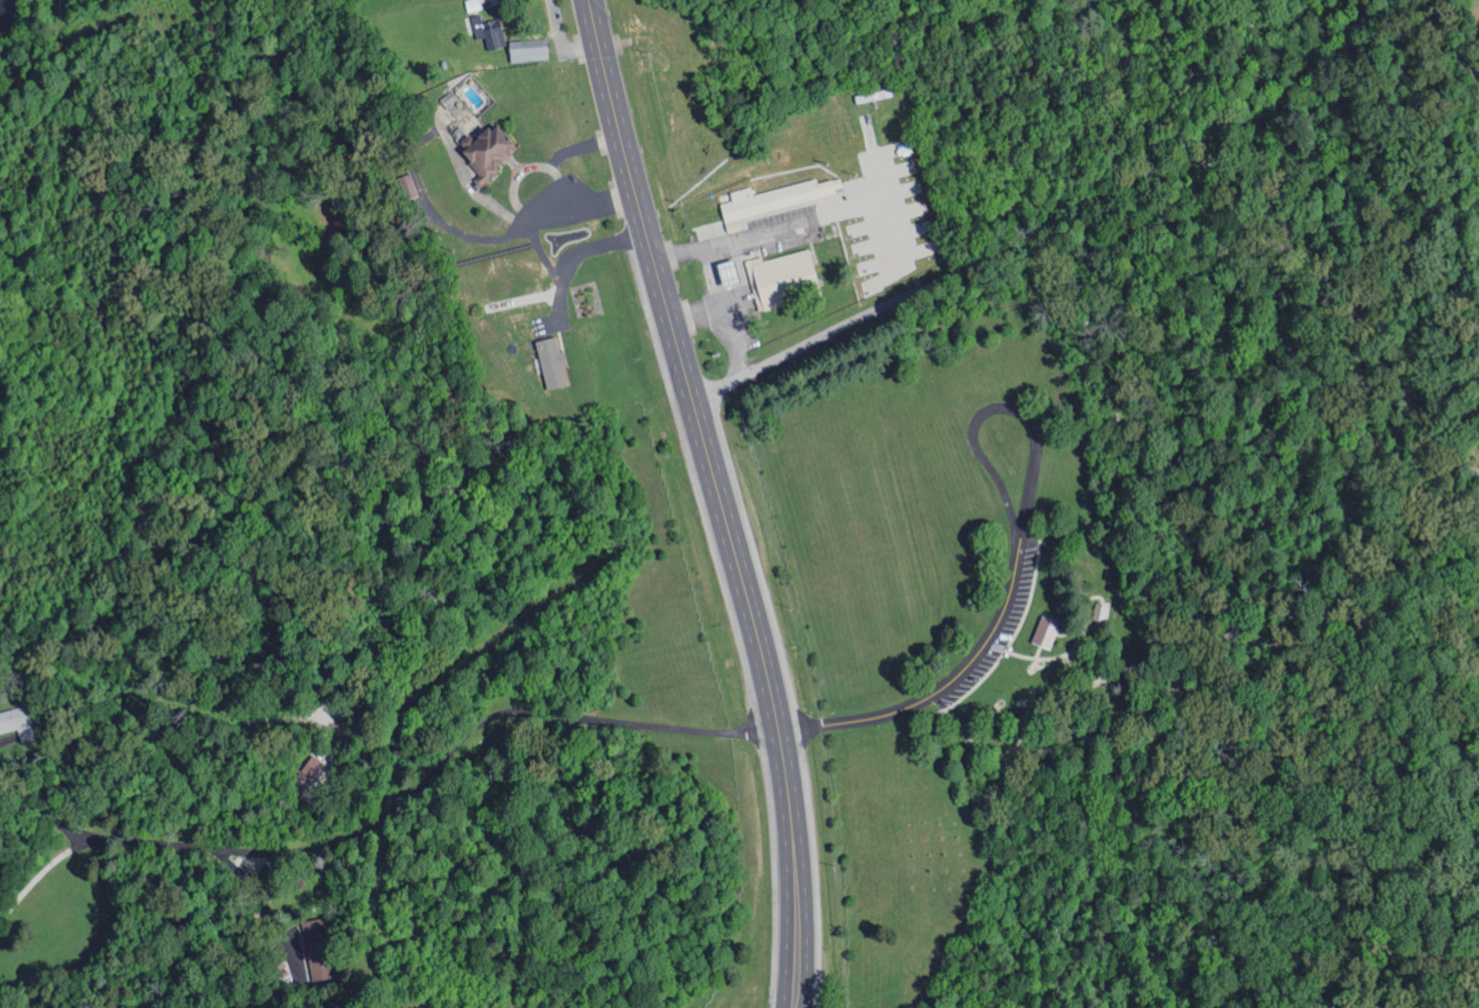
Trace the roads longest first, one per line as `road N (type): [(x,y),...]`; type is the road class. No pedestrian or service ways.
road 1 (residential): [(1478,473),(1439,442),(1256,180),(1198,163),(1145,179),(697,402)]
road 2 (primary): [(677,347),(783,730),(804,930),(800,1007)]
road 3 (primary): [(677,347),(589,0)]

